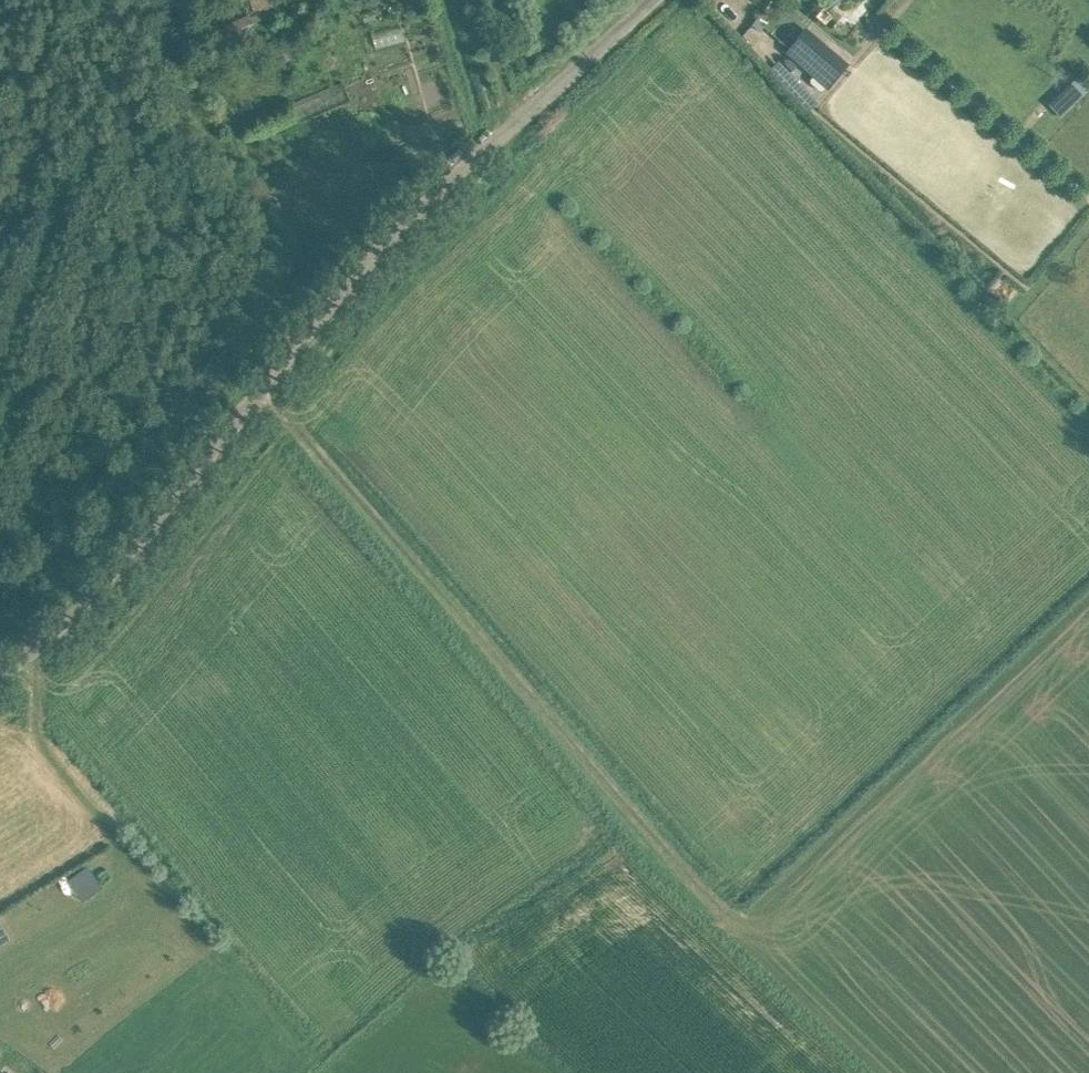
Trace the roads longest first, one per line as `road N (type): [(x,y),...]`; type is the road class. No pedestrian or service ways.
road 1 (unclassified): [(0,673),(59,629),(374,252),(647,0)]
road 2 (track): [(501,133),(464,0)]

